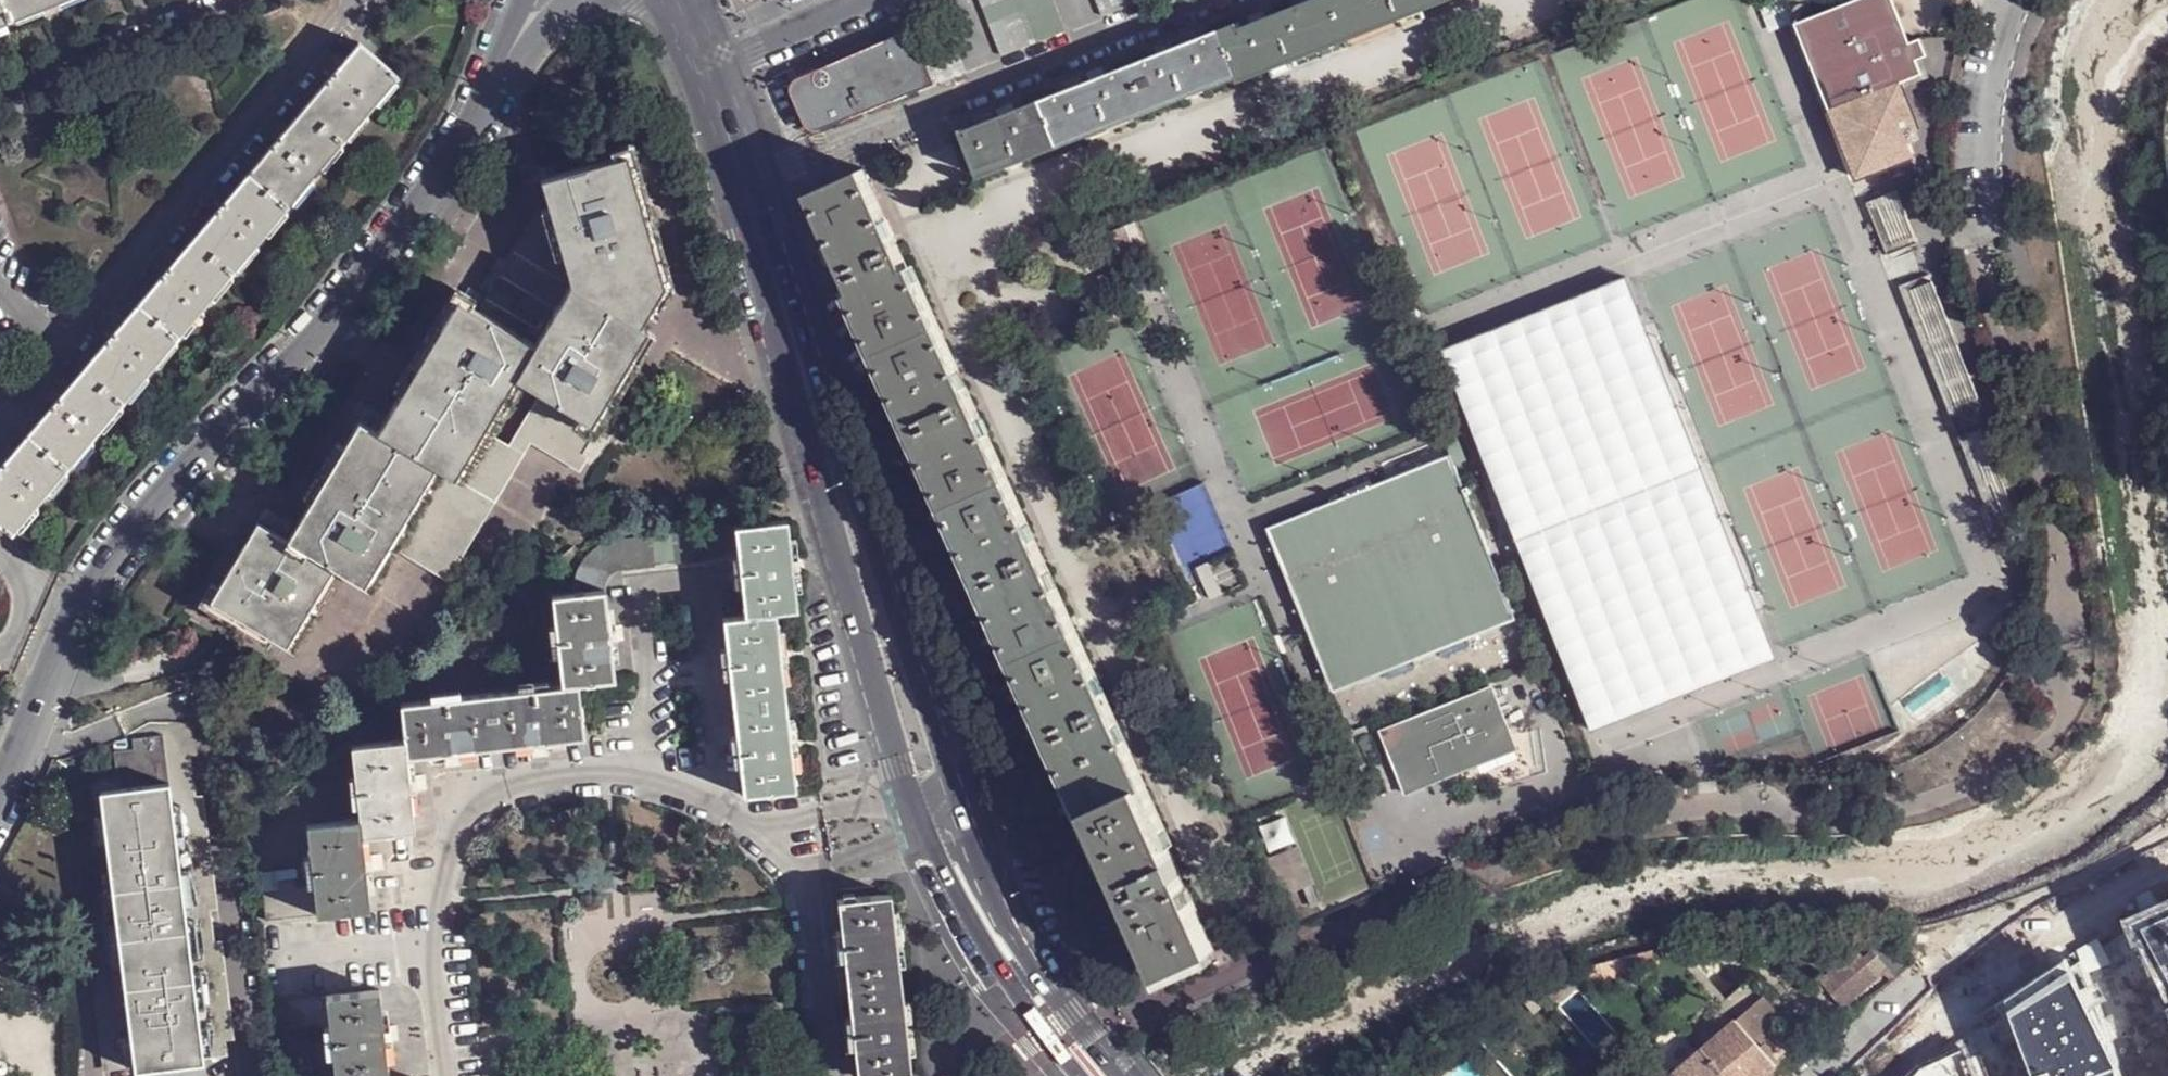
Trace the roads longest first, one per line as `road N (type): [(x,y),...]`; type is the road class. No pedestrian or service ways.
road 1 (tertiary): [(1099,1075),(990,930),(945,849),(706,72)]
road 2 (residential): [(0,795),(106,563),(429,197),(482,104)]
road 3 (residential): [(706,72),(872,0)]
road 4 (residential): [(1931,971),(1807,1075)]
road 5 (residential): [(482,104),(562,5)]

